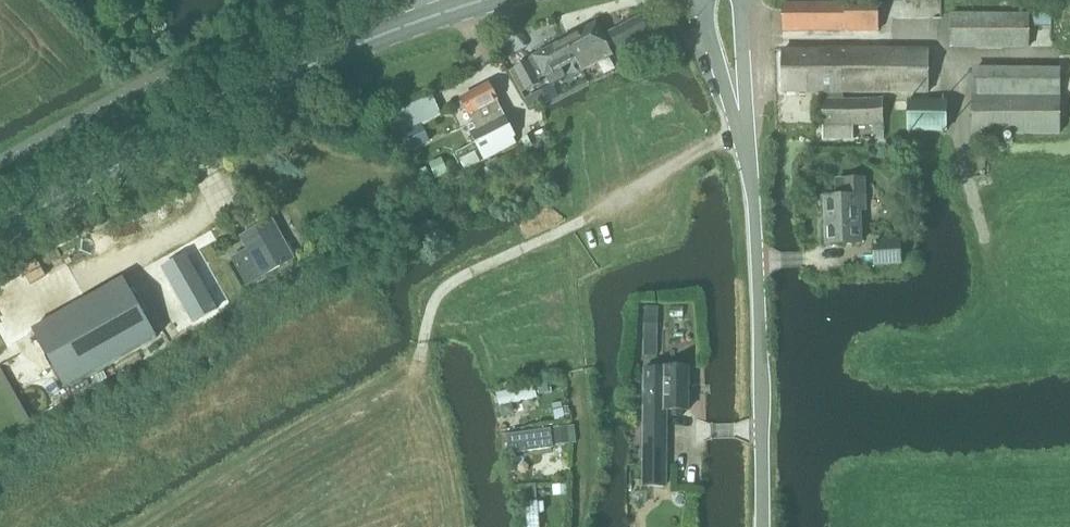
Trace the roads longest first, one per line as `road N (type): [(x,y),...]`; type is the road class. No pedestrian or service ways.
road 1 (track): [(142,526),(419,363),(442,291),(746,131)]
road 2 (tertiary): [(763,526),(752,177),(724,0)]
road 3 (secondary): [(487,0),(322,61),(145,152)]
road 4 (secondary): [(0,232),(145,152)]

